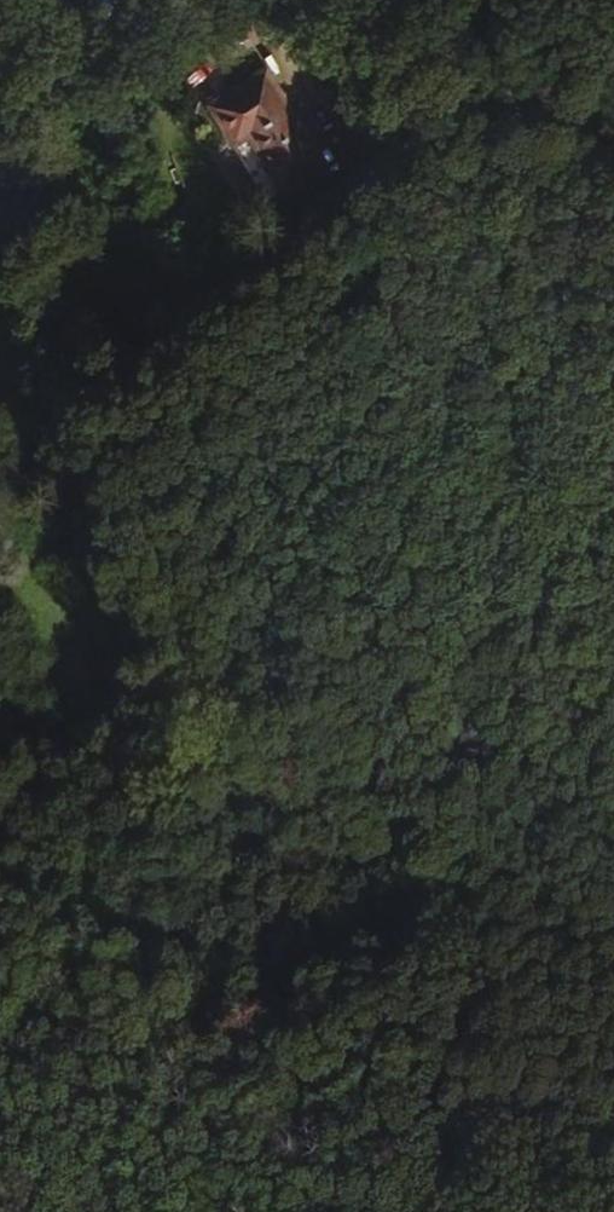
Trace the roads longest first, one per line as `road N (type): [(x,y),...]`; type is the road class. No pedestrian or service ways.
road 1 (track): [(613,392),(541,248),(433,72)]

